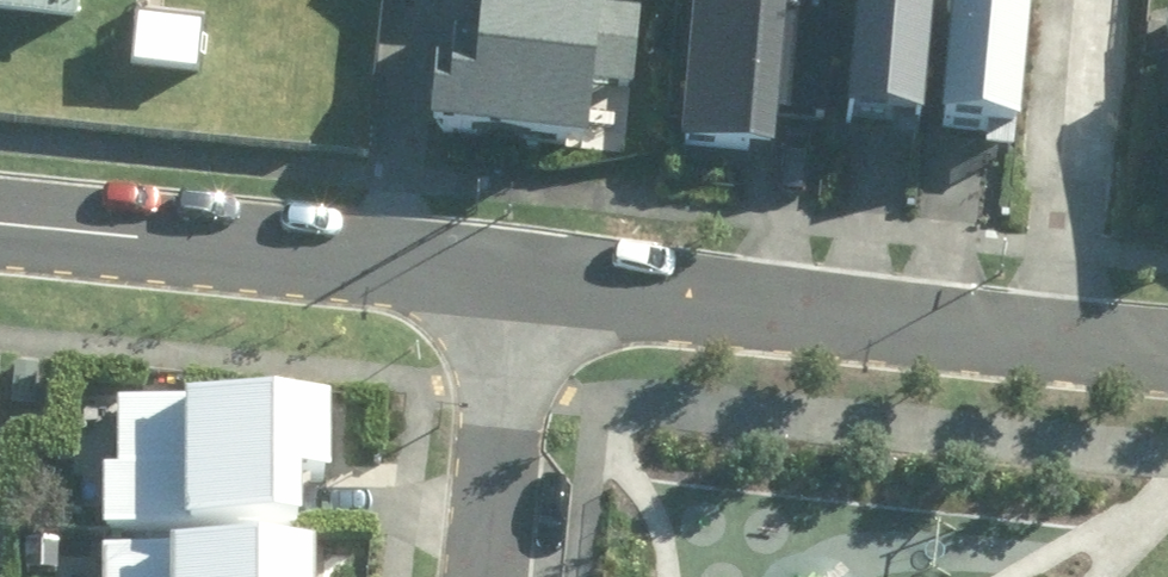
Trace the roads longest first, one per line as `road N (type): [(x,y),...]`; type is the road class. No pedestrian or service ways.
road 1 (residential): [(1062,344),(520,277)]
road 2 (residential): [(520,277),(0,230)]
road 3 (residential): [(1062,344),(1087,0)]
road 4 (residential): [(487,576),(520,277)]

